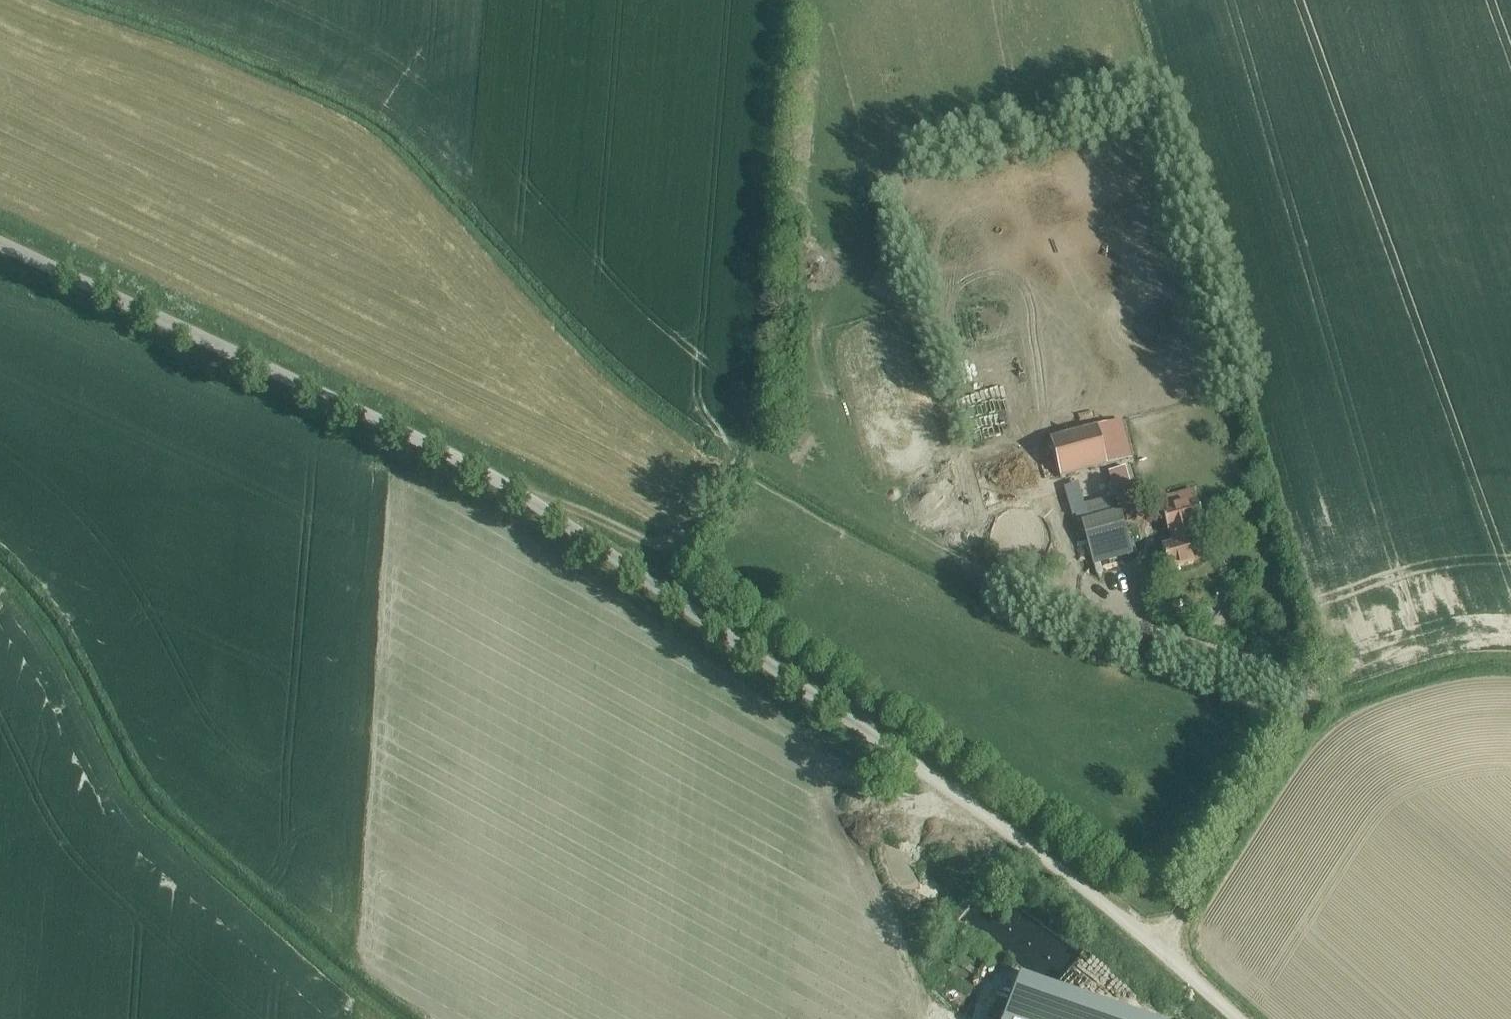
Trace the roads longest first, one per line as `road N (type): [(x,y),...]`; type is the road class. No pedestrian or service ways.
road 1 (unclassified): [(1235,1018),(1039,852),(524,497),(0,243)]

